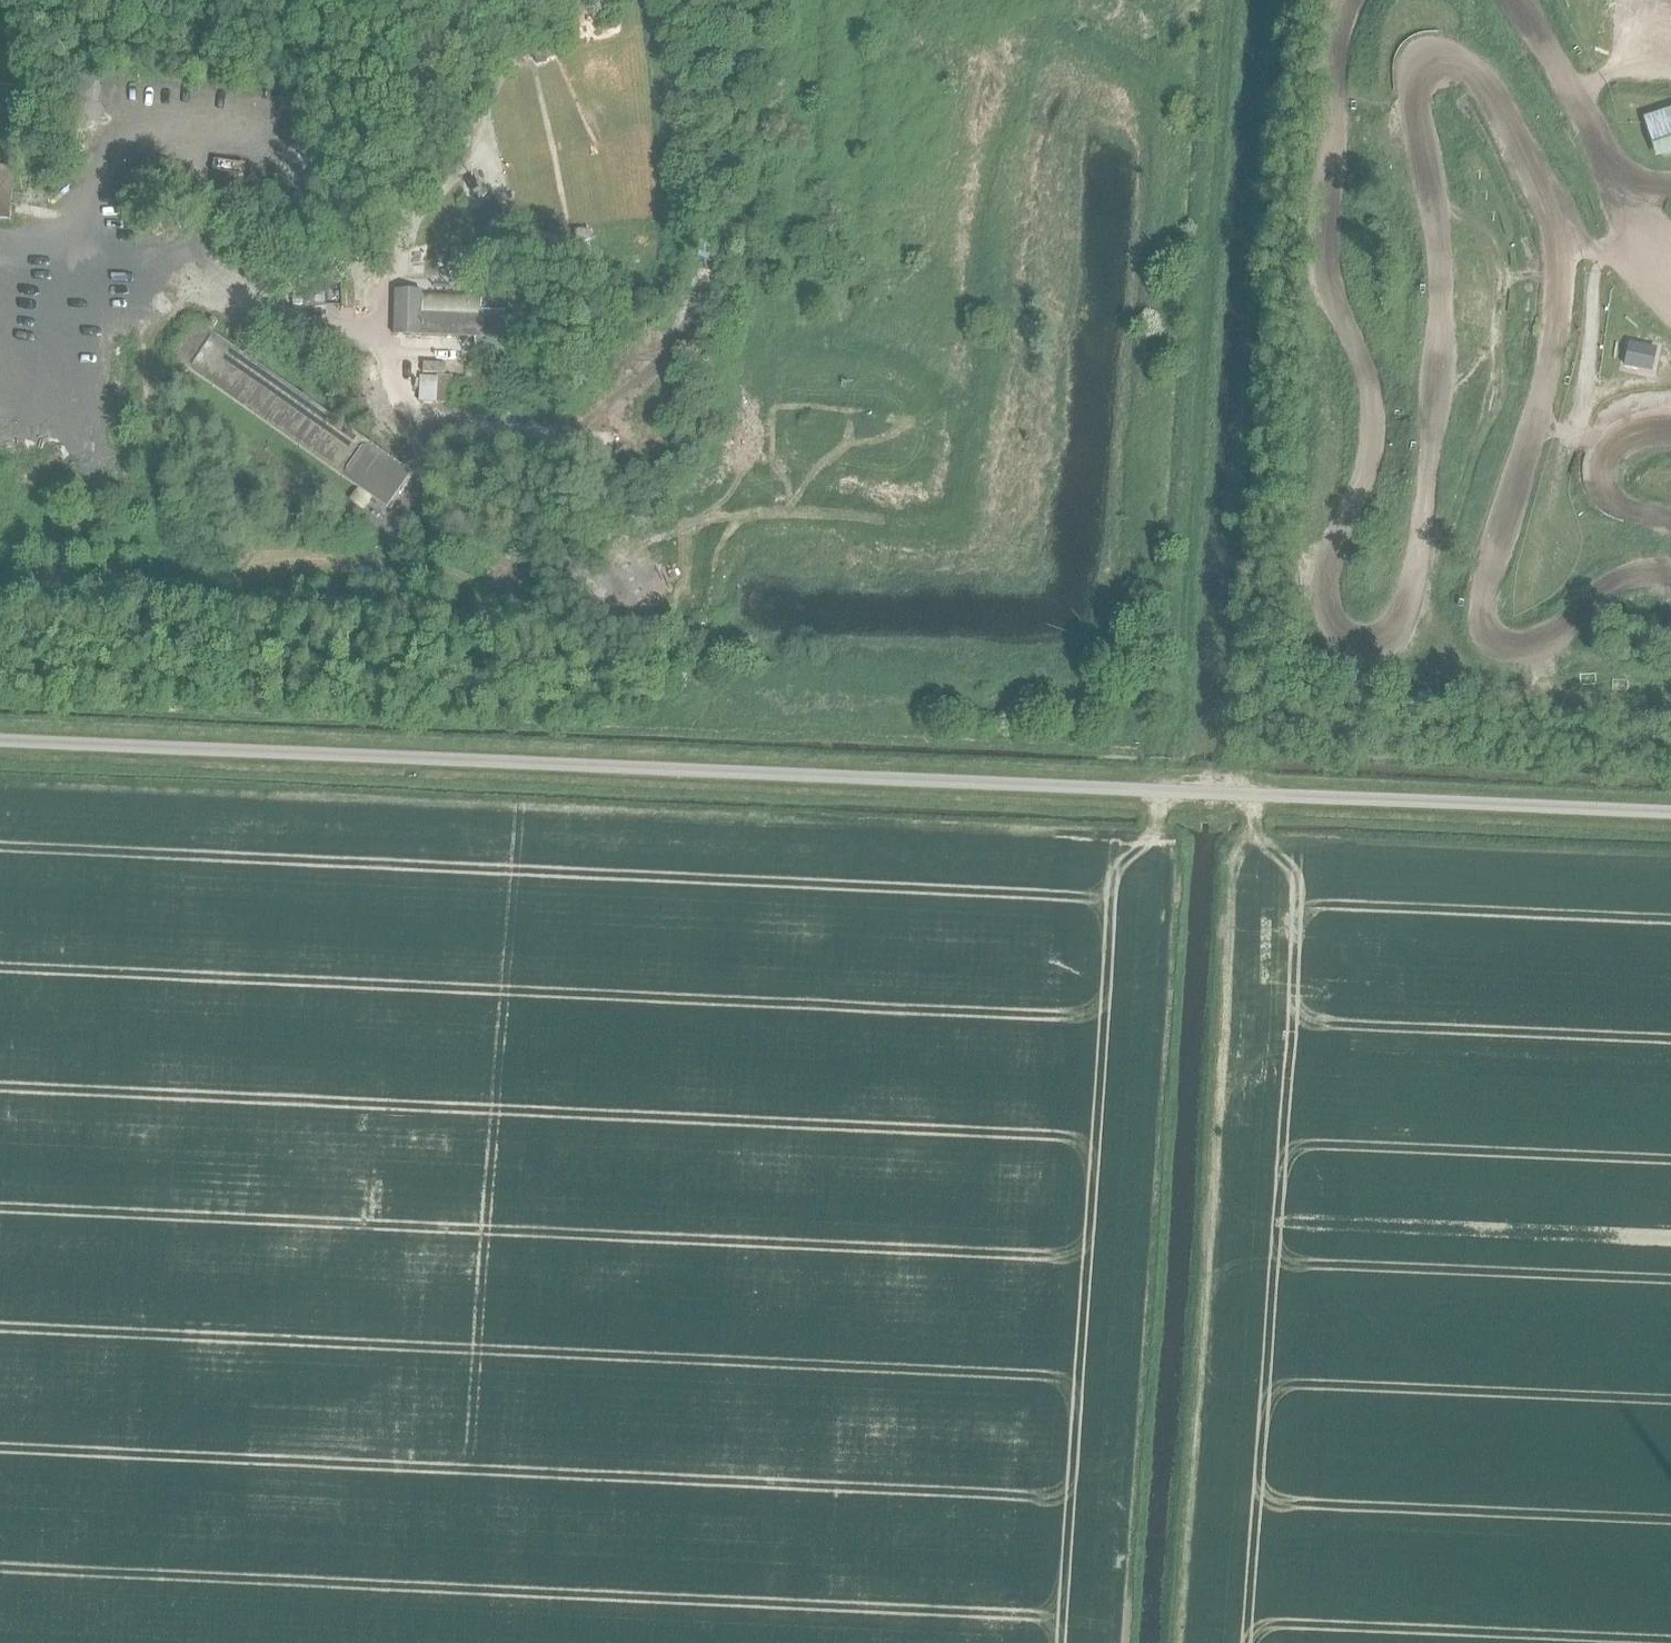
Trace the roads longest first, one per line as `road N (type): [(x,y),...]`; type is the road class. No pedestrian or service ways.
road 1 (unclassified): [(0,740),(1670,807)]

